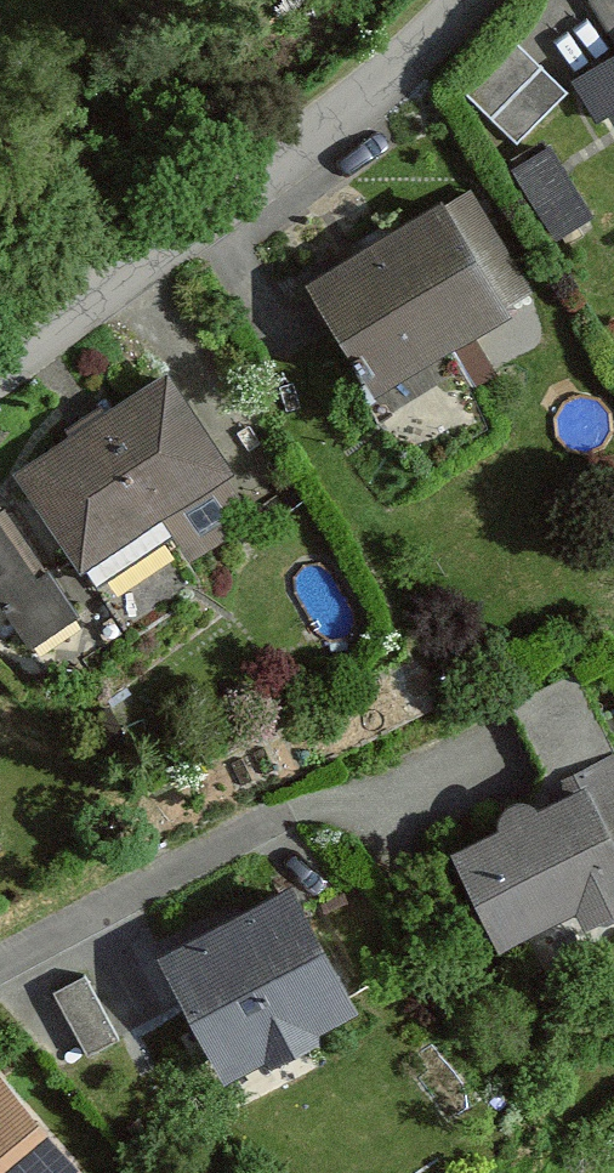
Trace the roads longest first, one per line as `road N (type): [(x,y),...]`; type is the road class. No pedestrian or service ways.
road 1 (residential): [(0,369),(342,116),(467,0)]
road 2 (residential): [(0,960),(282,820)]

